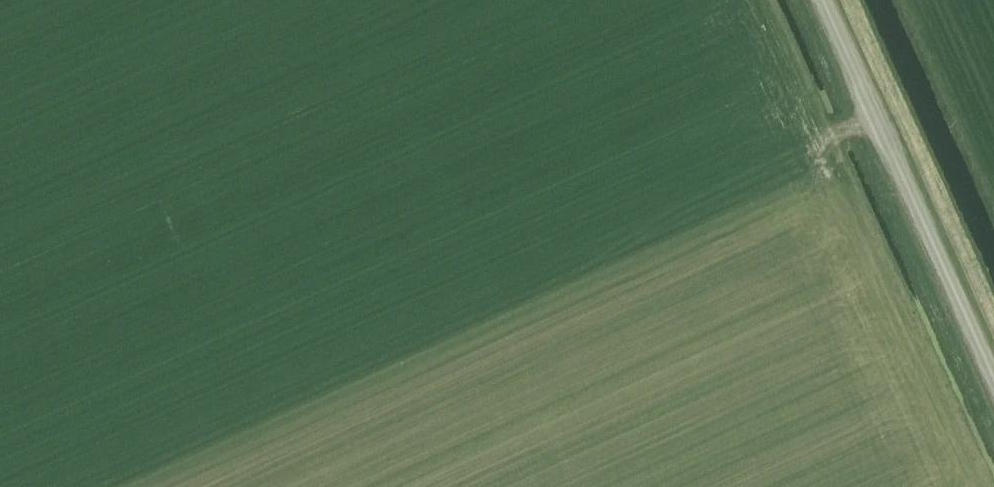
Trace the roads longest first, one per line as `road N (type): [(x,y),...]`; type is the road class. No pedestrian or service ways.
road 1 (unclassified): [(993,421),(807,0)]

